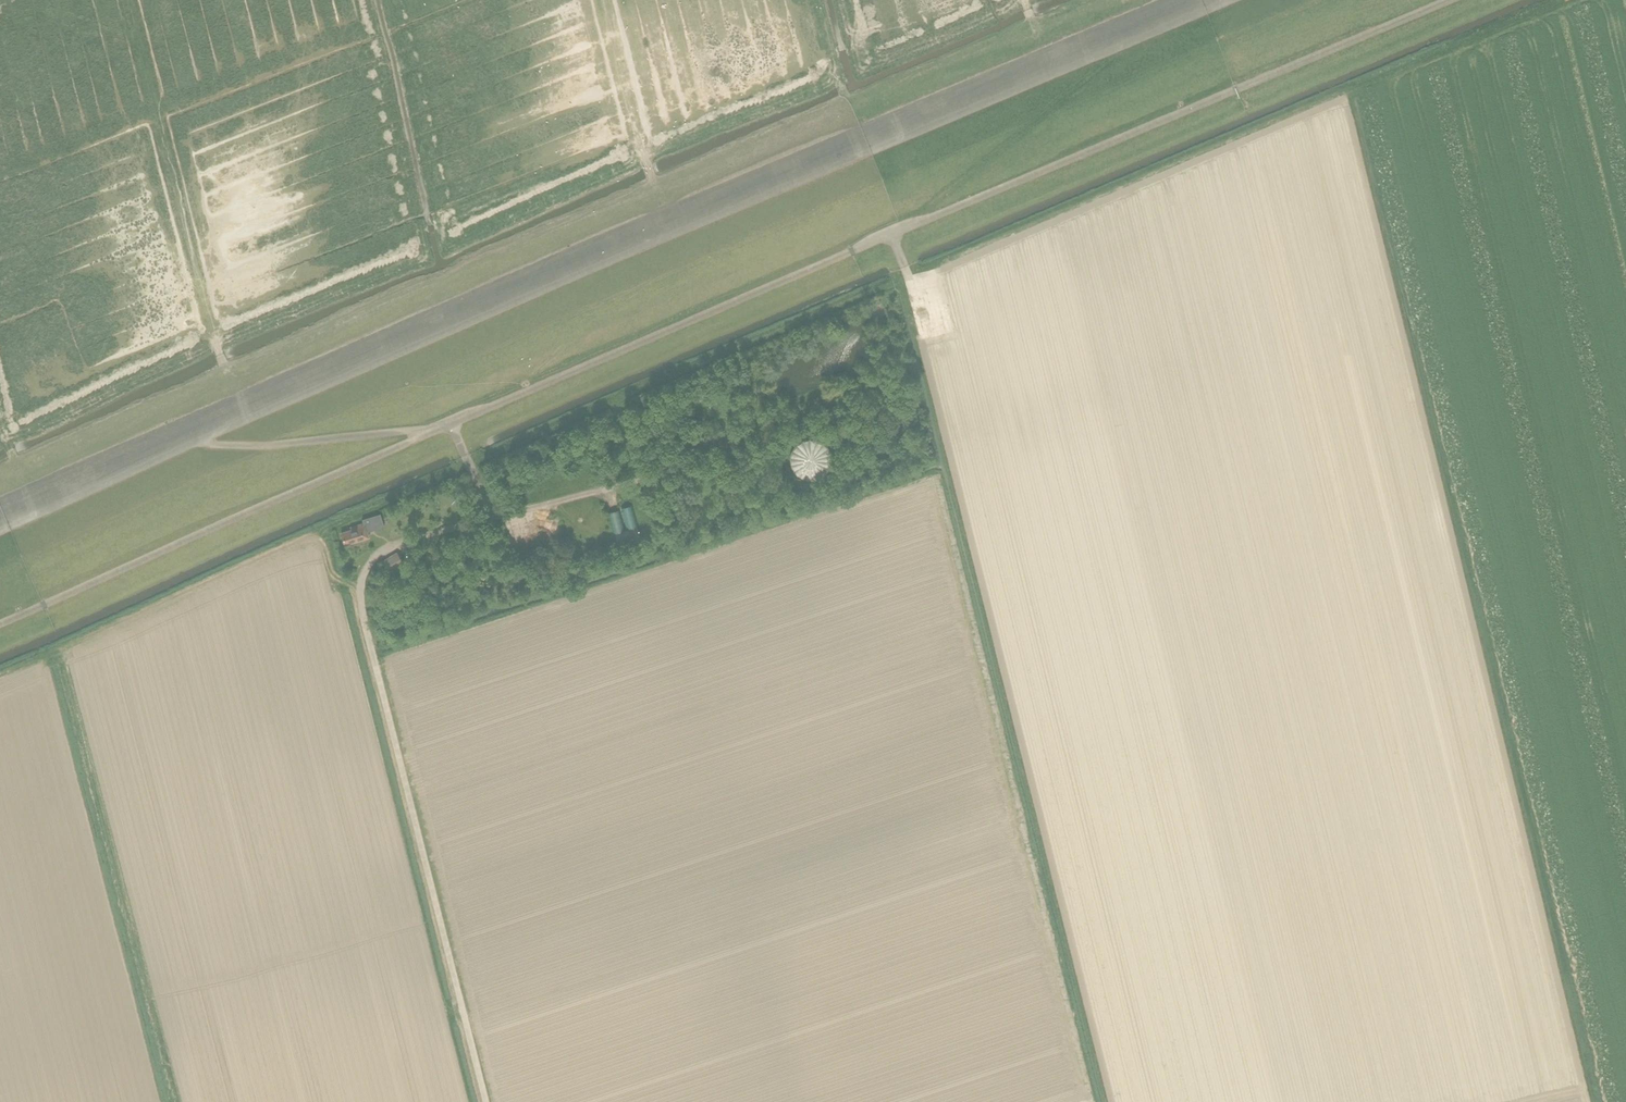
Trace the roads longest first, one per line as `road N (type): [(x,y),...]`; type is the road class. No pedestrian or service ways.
road 1 (track): [(486,1101),(380,682),(365,588),(372,567),(395,547),(576,498)]
road 2 (track): [(890,236),(1129,43)]
road 3 (track): [(194,443),(274,444),(450,428)]

